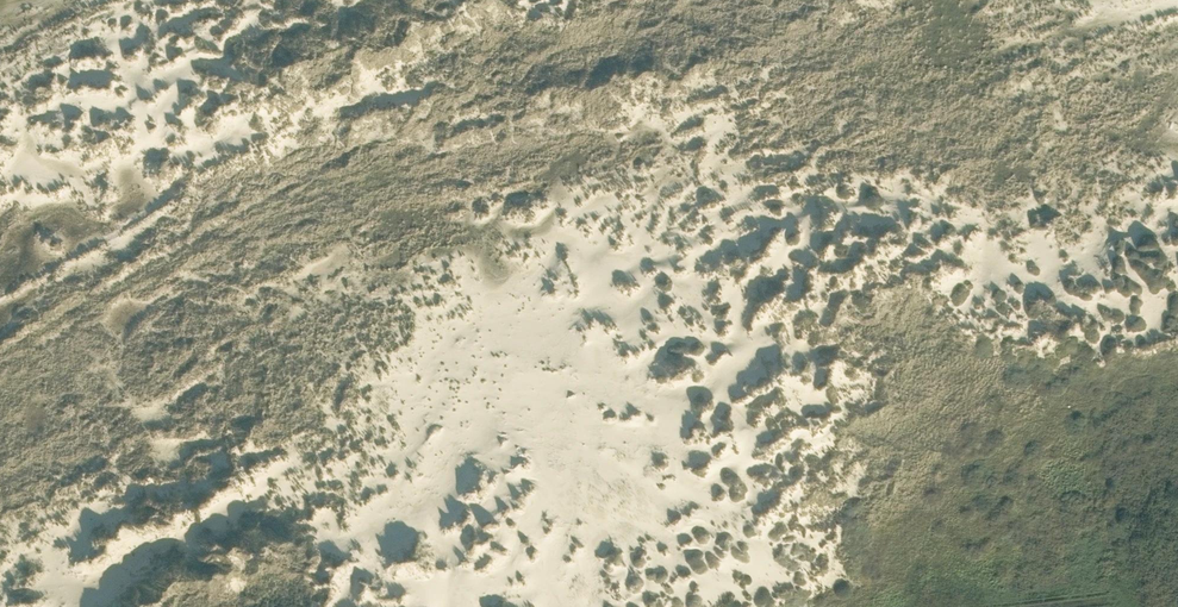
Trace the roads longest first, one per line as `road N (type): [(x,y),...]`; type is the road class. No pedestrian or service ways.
road 1 (track): [(1177,366),(1129,364),(1074,393),(917,550),(824,606)]

